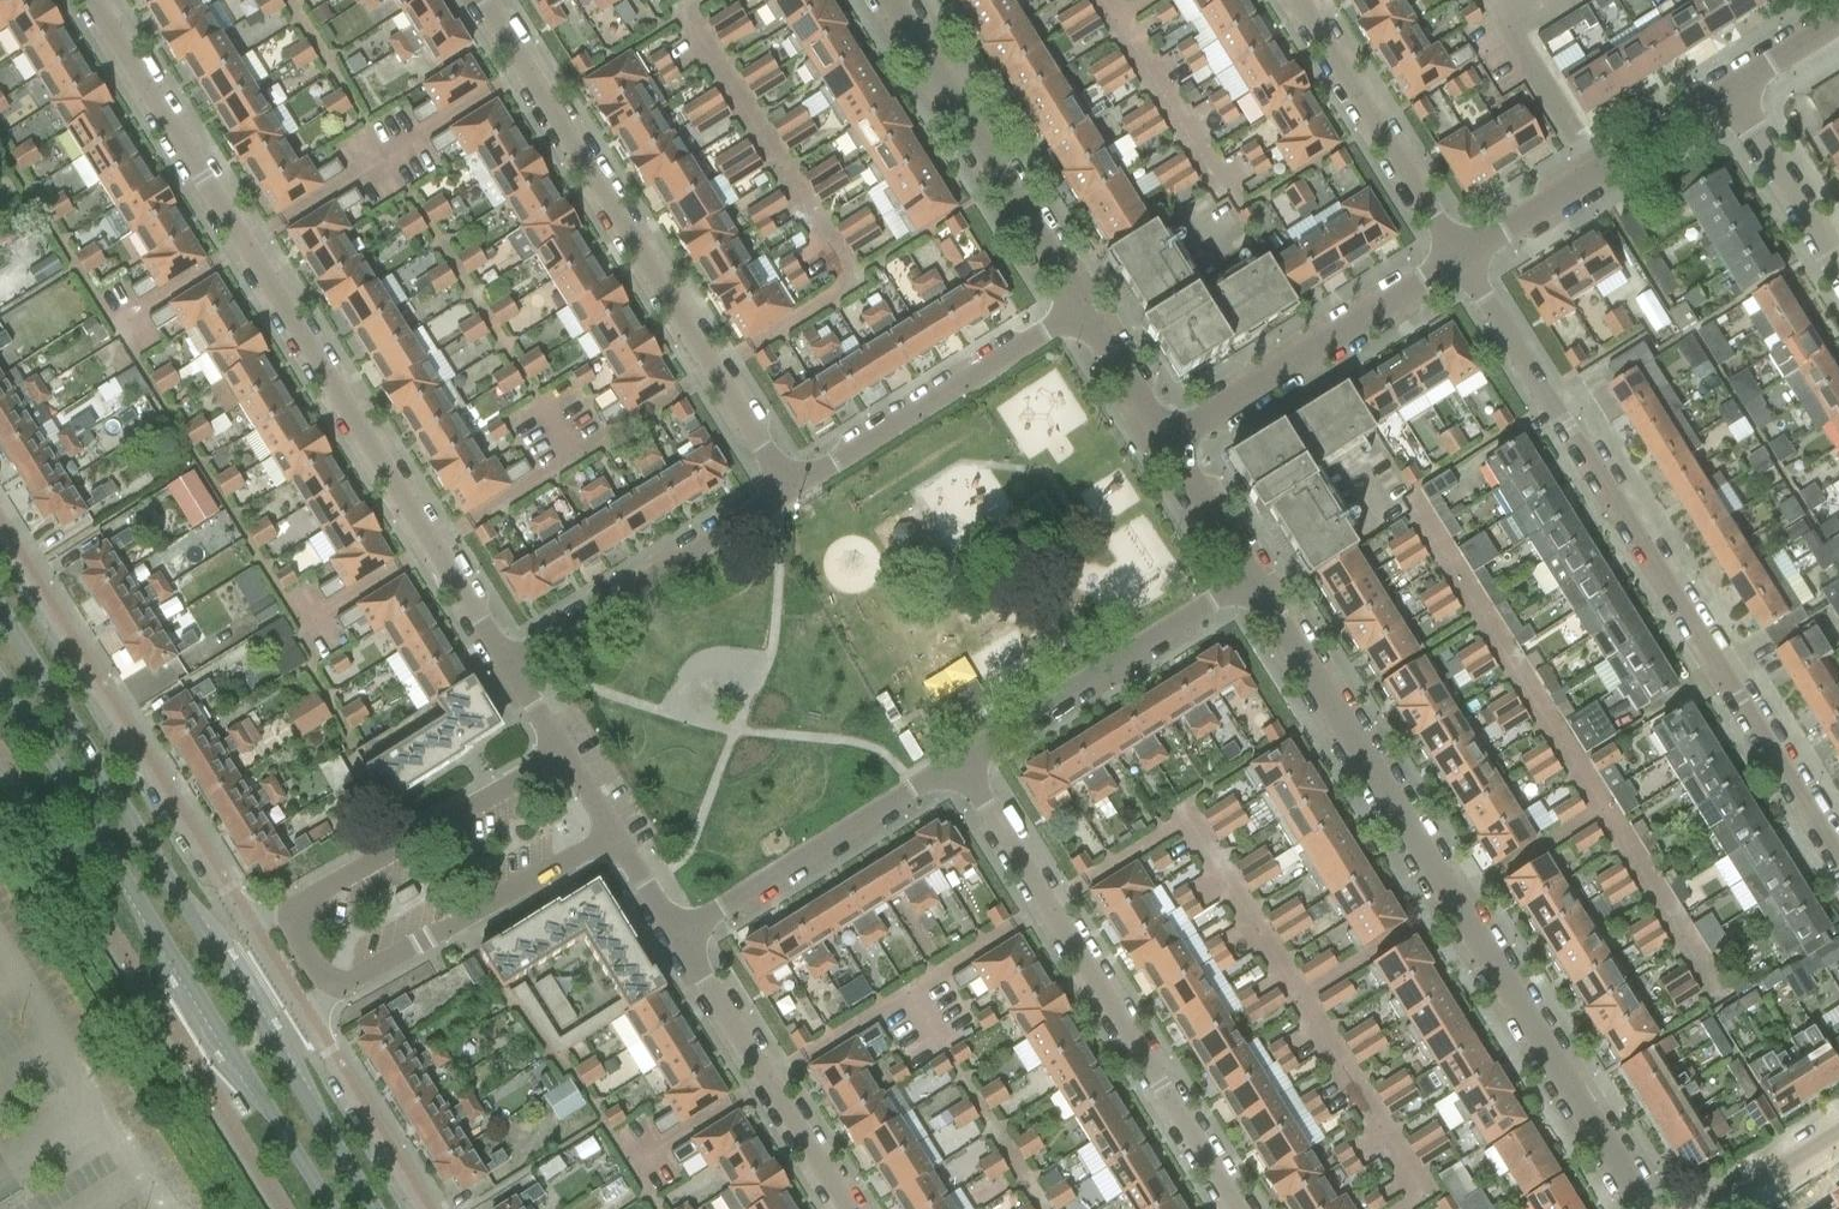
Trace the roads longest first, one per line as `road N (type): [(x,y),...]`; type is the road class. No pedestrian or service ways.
road 1 (residential): [(426,1208),(0,526)]
road 2 (residential): [(91,0),(505,664)]
road 3 (residential): [(1645,1208),(1244,574)]
road 4 (residential): [(1838,869),(1459,260)]
road 5 (residential): [(563,757),(311,899),(296,937),(310,963),(324,982),(358,985),(613,838)]
road 6 (primary): [(374,1208),(0,610)]
road 7 (primary): [(0,685),(329,1208)]
road 8 (residential): [(483,0),(788,489)]
road 9 (residential): [(1231,1208),(953,764)]
road 10 (residential): [(1083,311),(888,0)]
road 11 (residential): [(1244,574),(953,764)]
road 12 (residential): [(1168,448),(1459,260)]
road 13 (residential): [(788,489),(1083,311)]
road 14 (residential): [(505,664),(788,489)]
road 15 (residential): [(953,764),(678,943)]
road 16 (residential): [(678,943),(844,1208)]
road 17 (residential): [(1459,260),(1723,93)]
road 18 (residential): [(1459,260),(1298,0)]
road 19 (residential): [(1838,276),(1723,93)]
road 20 (residential): [(1168,448),(1083,311)]
road 21 (residential): [(1244,574),(1168,448)]
road 22 (residential): [(1717,1208),(1838,1132)]
road 23 (residential): [(1723,93),(1838,21)]
road 24 (residential): [(613,838),(678,943)]

